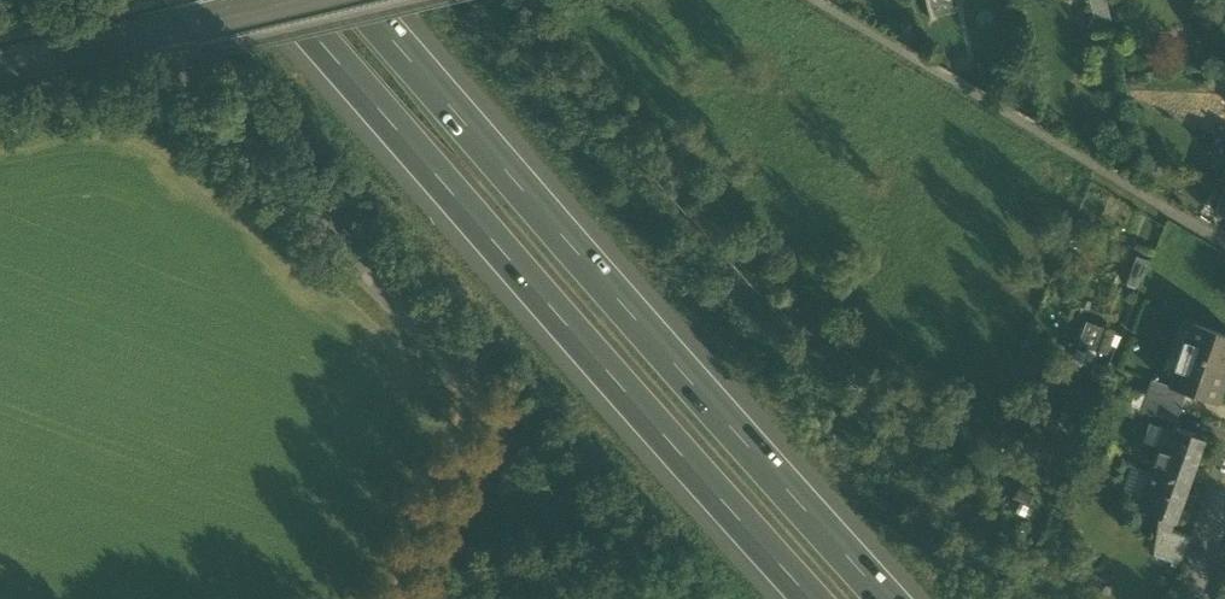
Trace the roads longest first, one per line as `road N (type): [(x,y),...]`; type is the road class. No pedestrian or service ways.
road 1 (motorway): [(277,0),(812,598)]
road 2 (motorway): [(888,598),(354,0)]
road 3 (tertiary): [(294,0),(0,71)]

